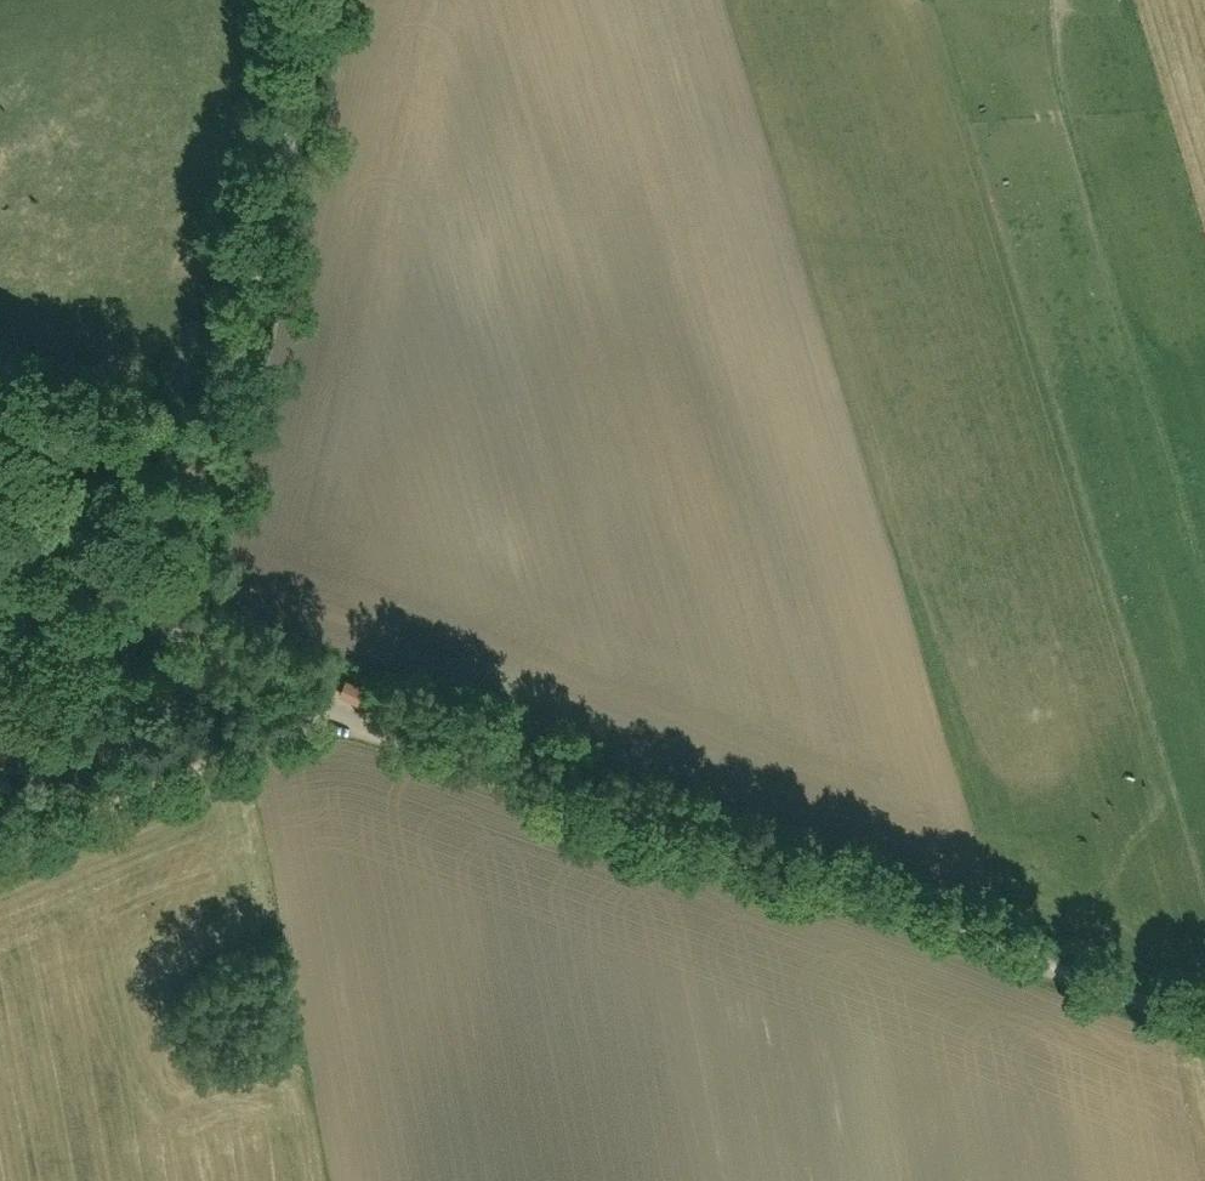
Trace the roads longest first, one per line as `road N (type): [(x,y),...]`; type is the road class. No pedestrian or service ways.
road 1 (residential): [(1204,1027),(338,714),(166,639)]
road 2 (residential): [(325,0),(166,639)]
road 3 (track): [(338,714),(0,857)]

